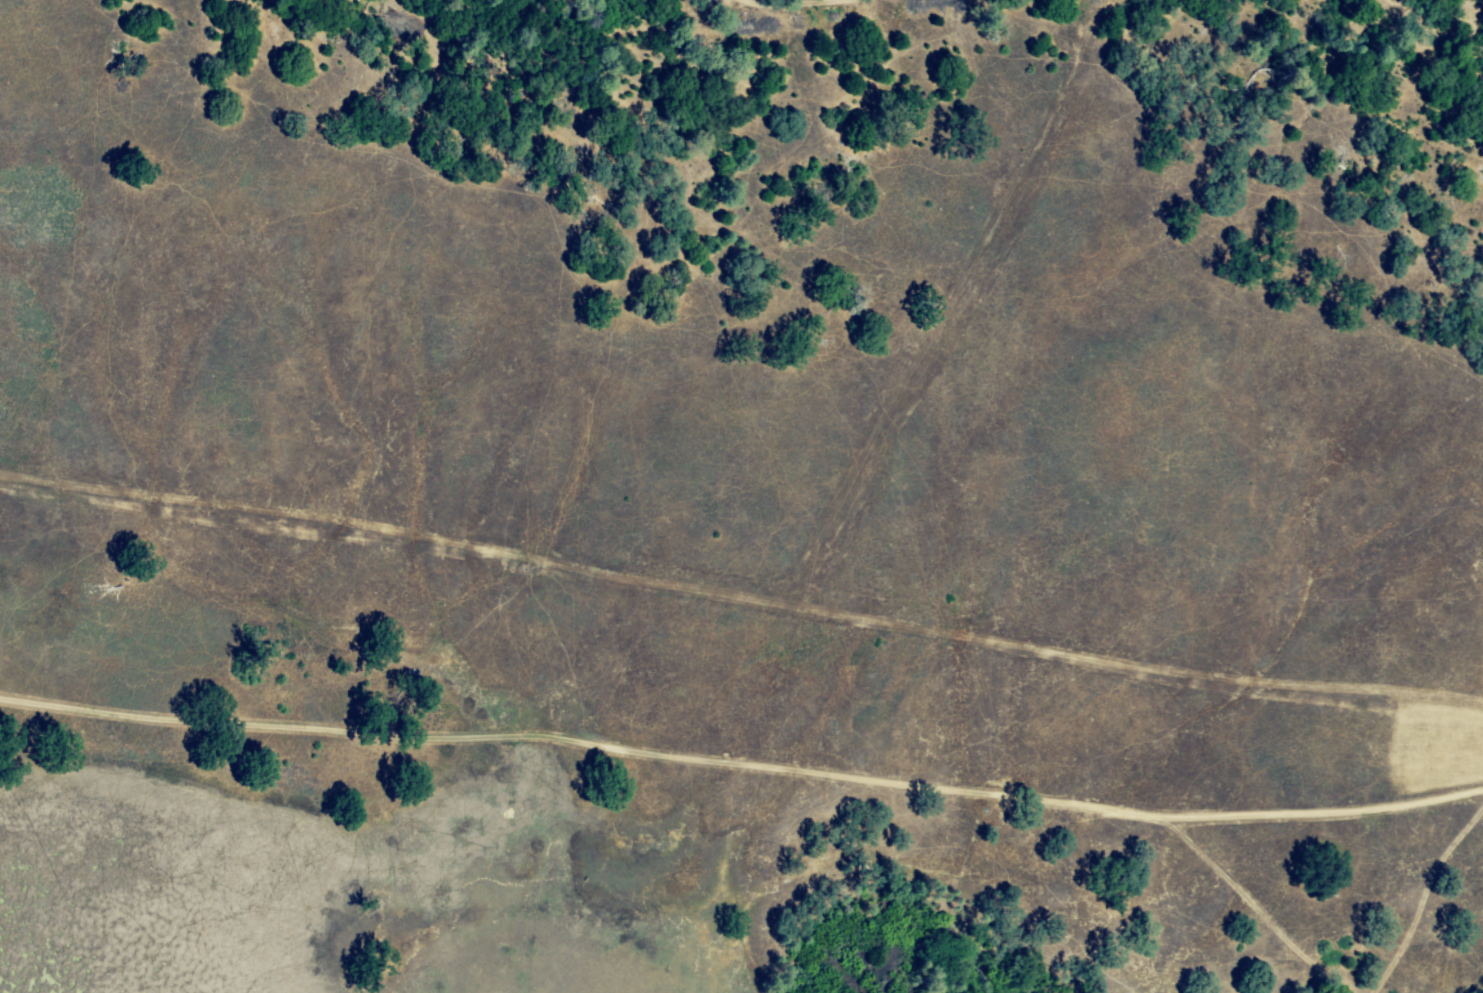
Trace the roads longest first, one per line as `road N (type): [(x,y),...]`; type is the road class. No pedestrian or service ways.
road 1 (residential): [(0,703),(129,720),(522,737),(1181,820),(1329,819),(1482,797)]
road 2 (track): [(734,0),(784,8),(875,0)]

